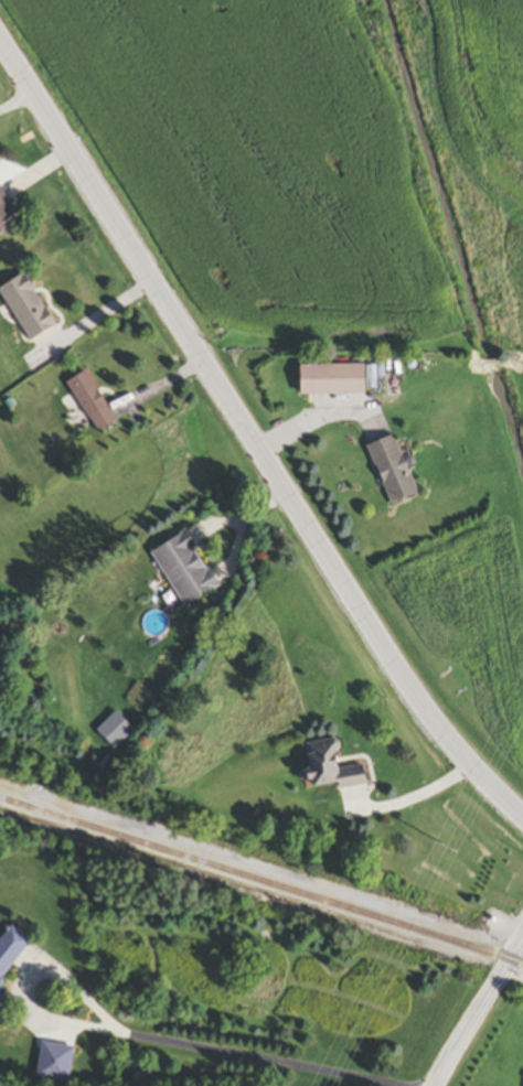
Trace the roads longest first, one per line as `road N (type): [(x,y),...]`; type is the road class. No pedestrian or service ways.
road 1 (residential): [(522,821),(416,700),(0,35)]
road 2 (residential): [(432,1085),(522,940)]

